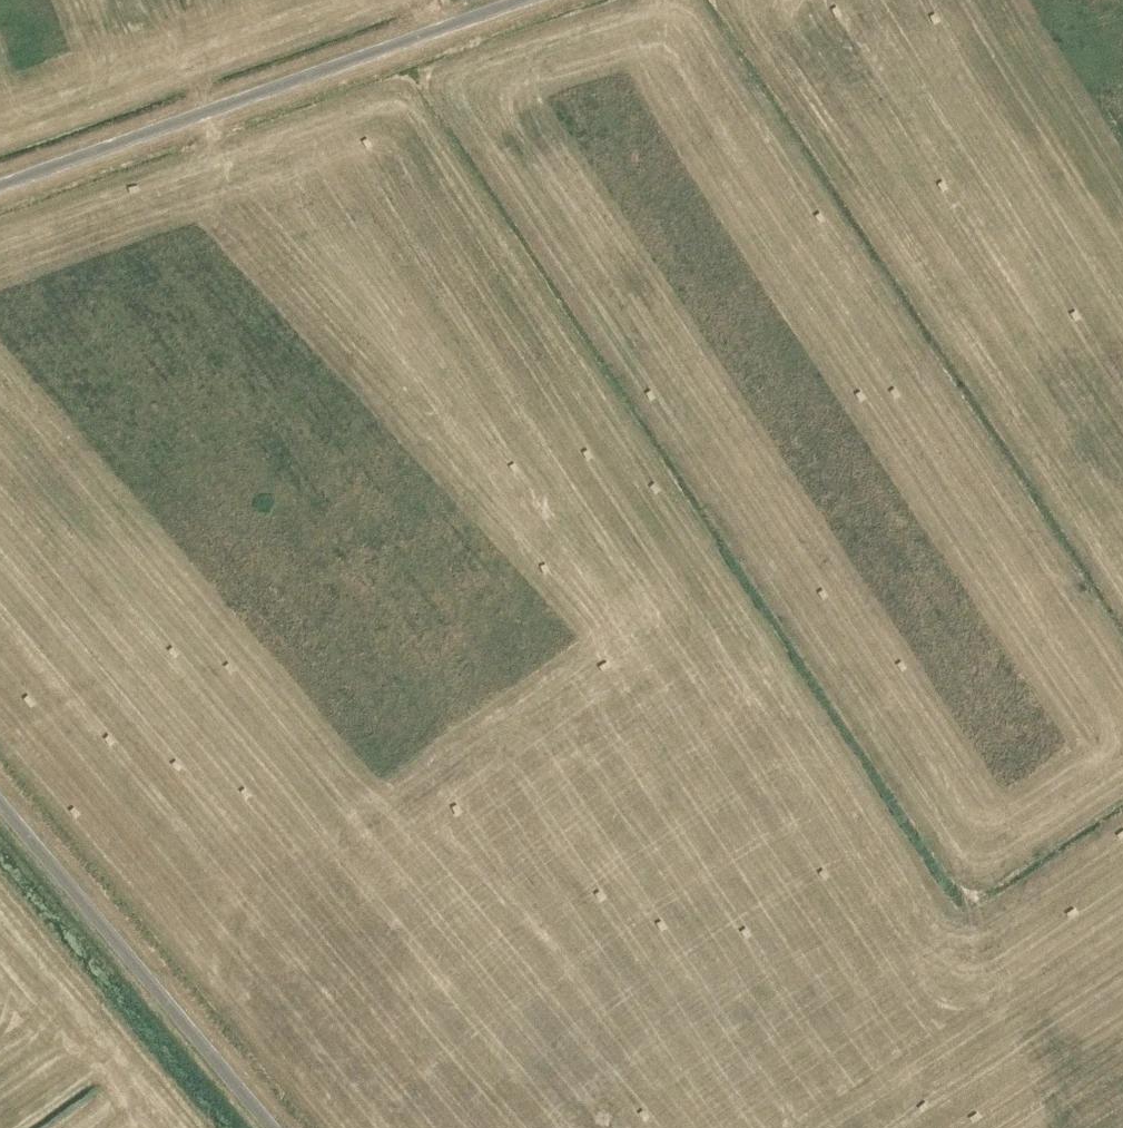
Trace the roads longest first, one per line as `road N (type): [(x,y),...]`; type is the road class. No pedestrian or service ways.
road 1 (unclassified): [(0,184),(519,0)]
road 2 (unclassified): [(272,1127),(0,802)]

